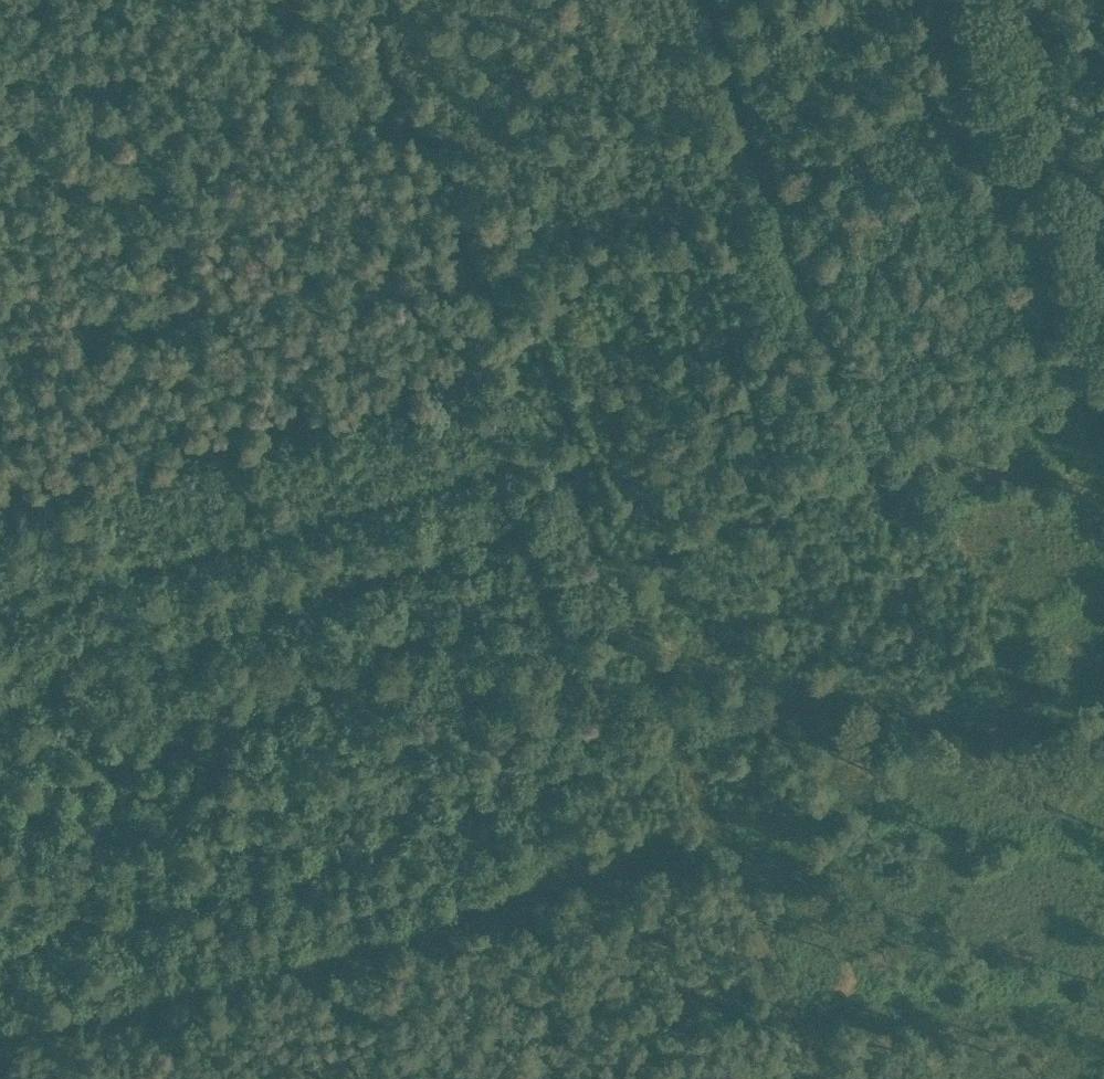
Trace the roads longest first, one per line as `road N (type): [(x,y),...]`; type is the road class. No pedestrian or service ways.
road 1 (track): [(1103,181),(1029,0)]

